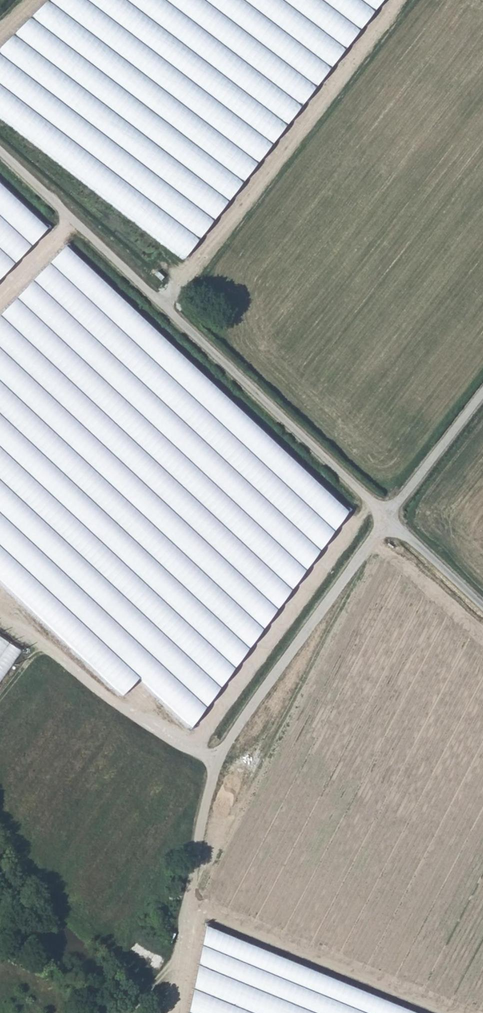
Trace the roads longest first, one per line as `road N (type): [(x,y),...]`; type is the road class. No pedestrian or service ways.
road 1 (track): [(482,390),(224,746),(163,1012)]
road 2 (track): [(0,144),(482,607)]

